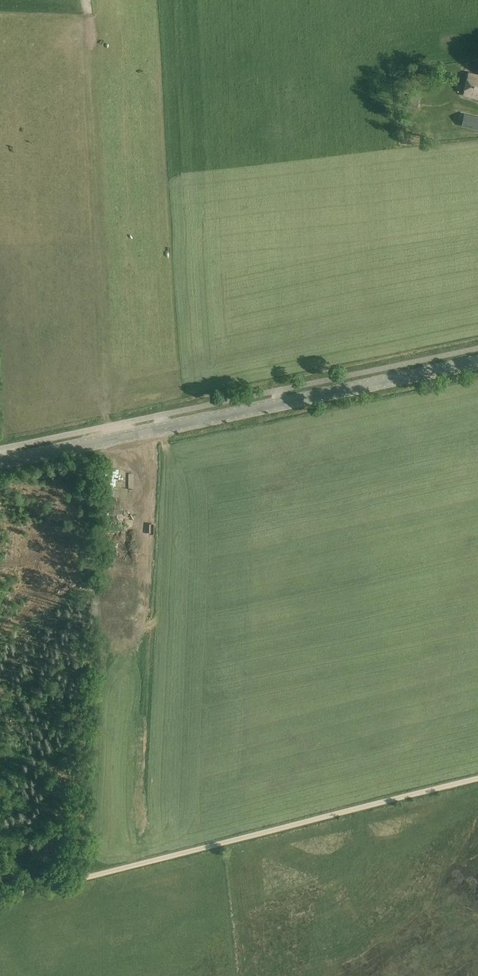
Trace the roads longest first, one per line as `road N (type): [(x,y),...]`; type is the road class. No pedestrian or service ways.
road 1 (unclassified): [(0,900),(477,781)]
road 2 (tertiary): [(0,463),(477,363)]

